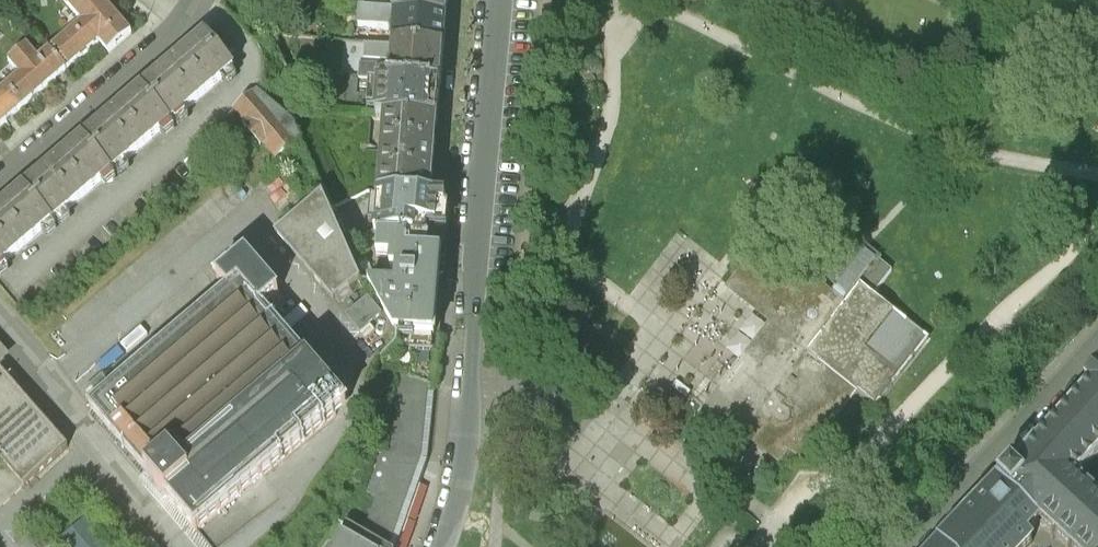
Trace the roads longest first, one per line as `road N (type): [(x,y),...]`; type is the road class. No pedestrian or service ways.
road 1 (unclassified): [(439,546),(467,426),(499,0)]
road 2 (residential): [(0,184),(186,29),(202,0)]
road 3 (residential): [(913,546),(1097,348)]

